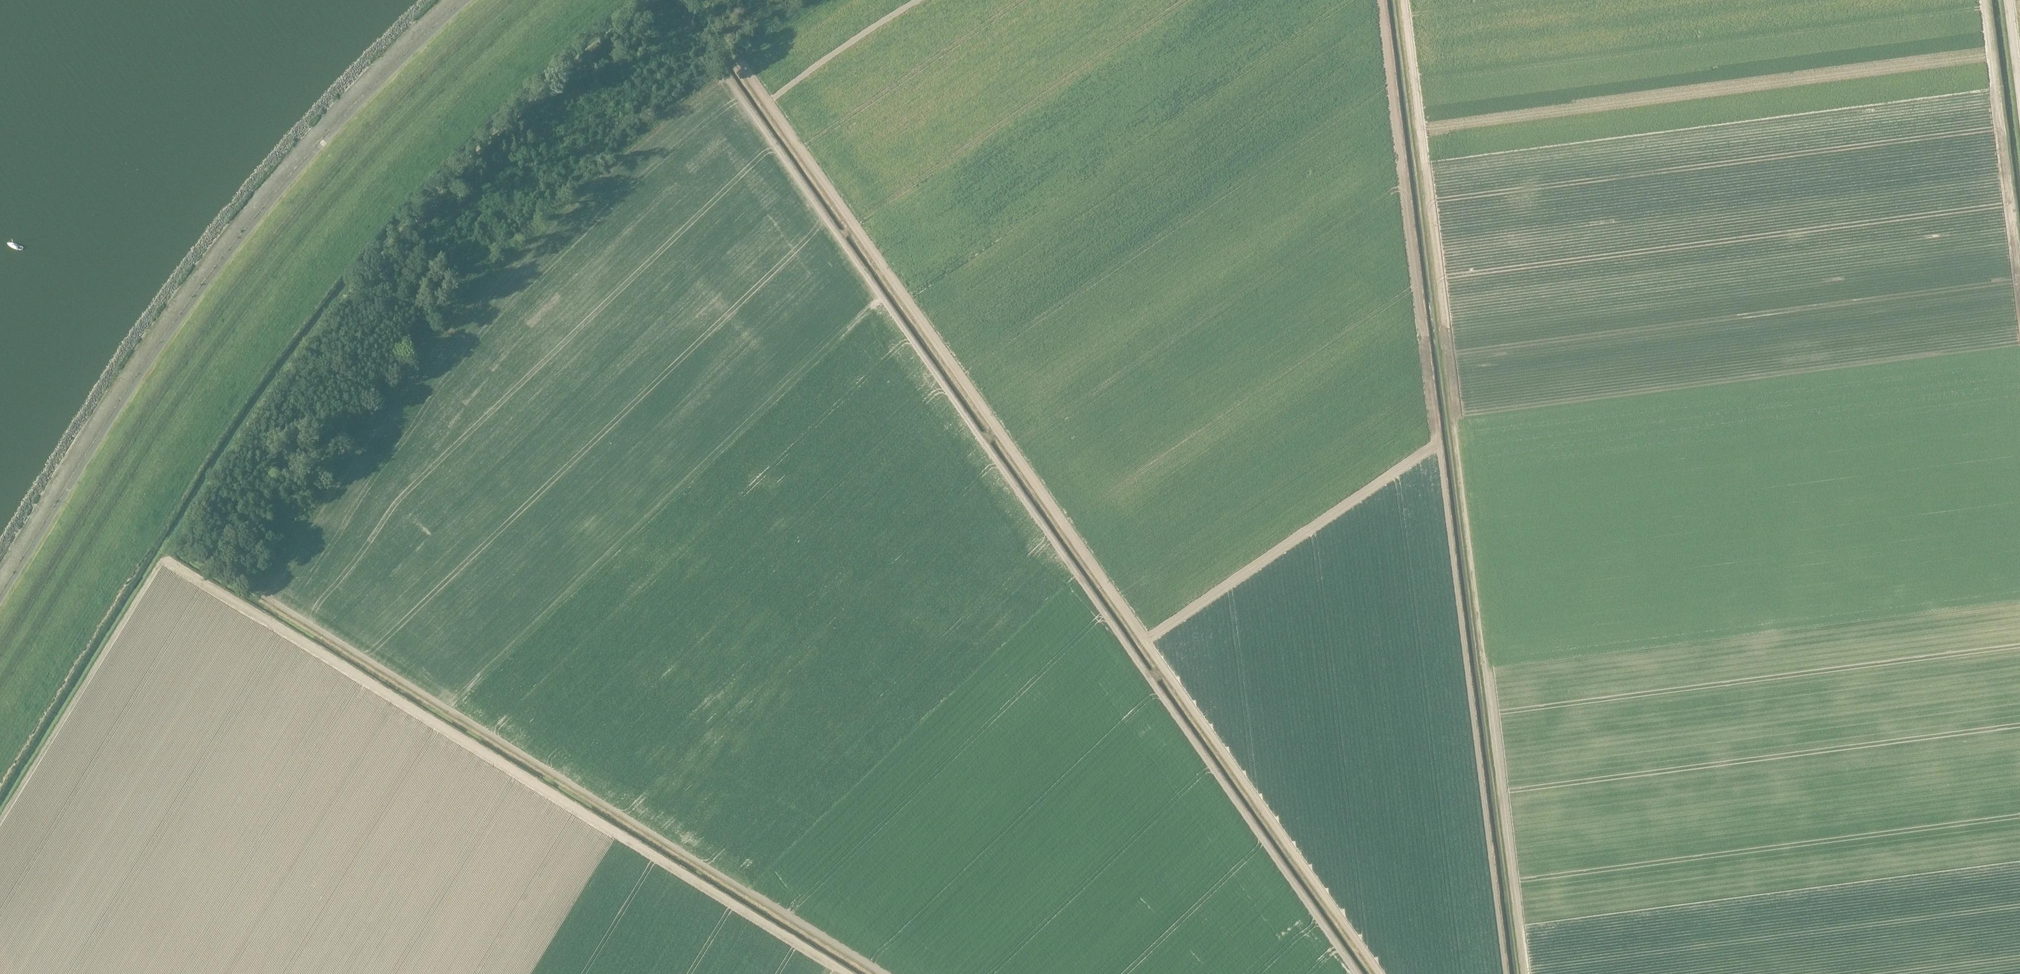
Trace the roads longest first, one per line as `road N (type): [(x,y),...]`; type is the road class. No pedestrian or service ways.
road 1 (unclassified): [(0,599),(213,275),(324,141),(467,0)]

